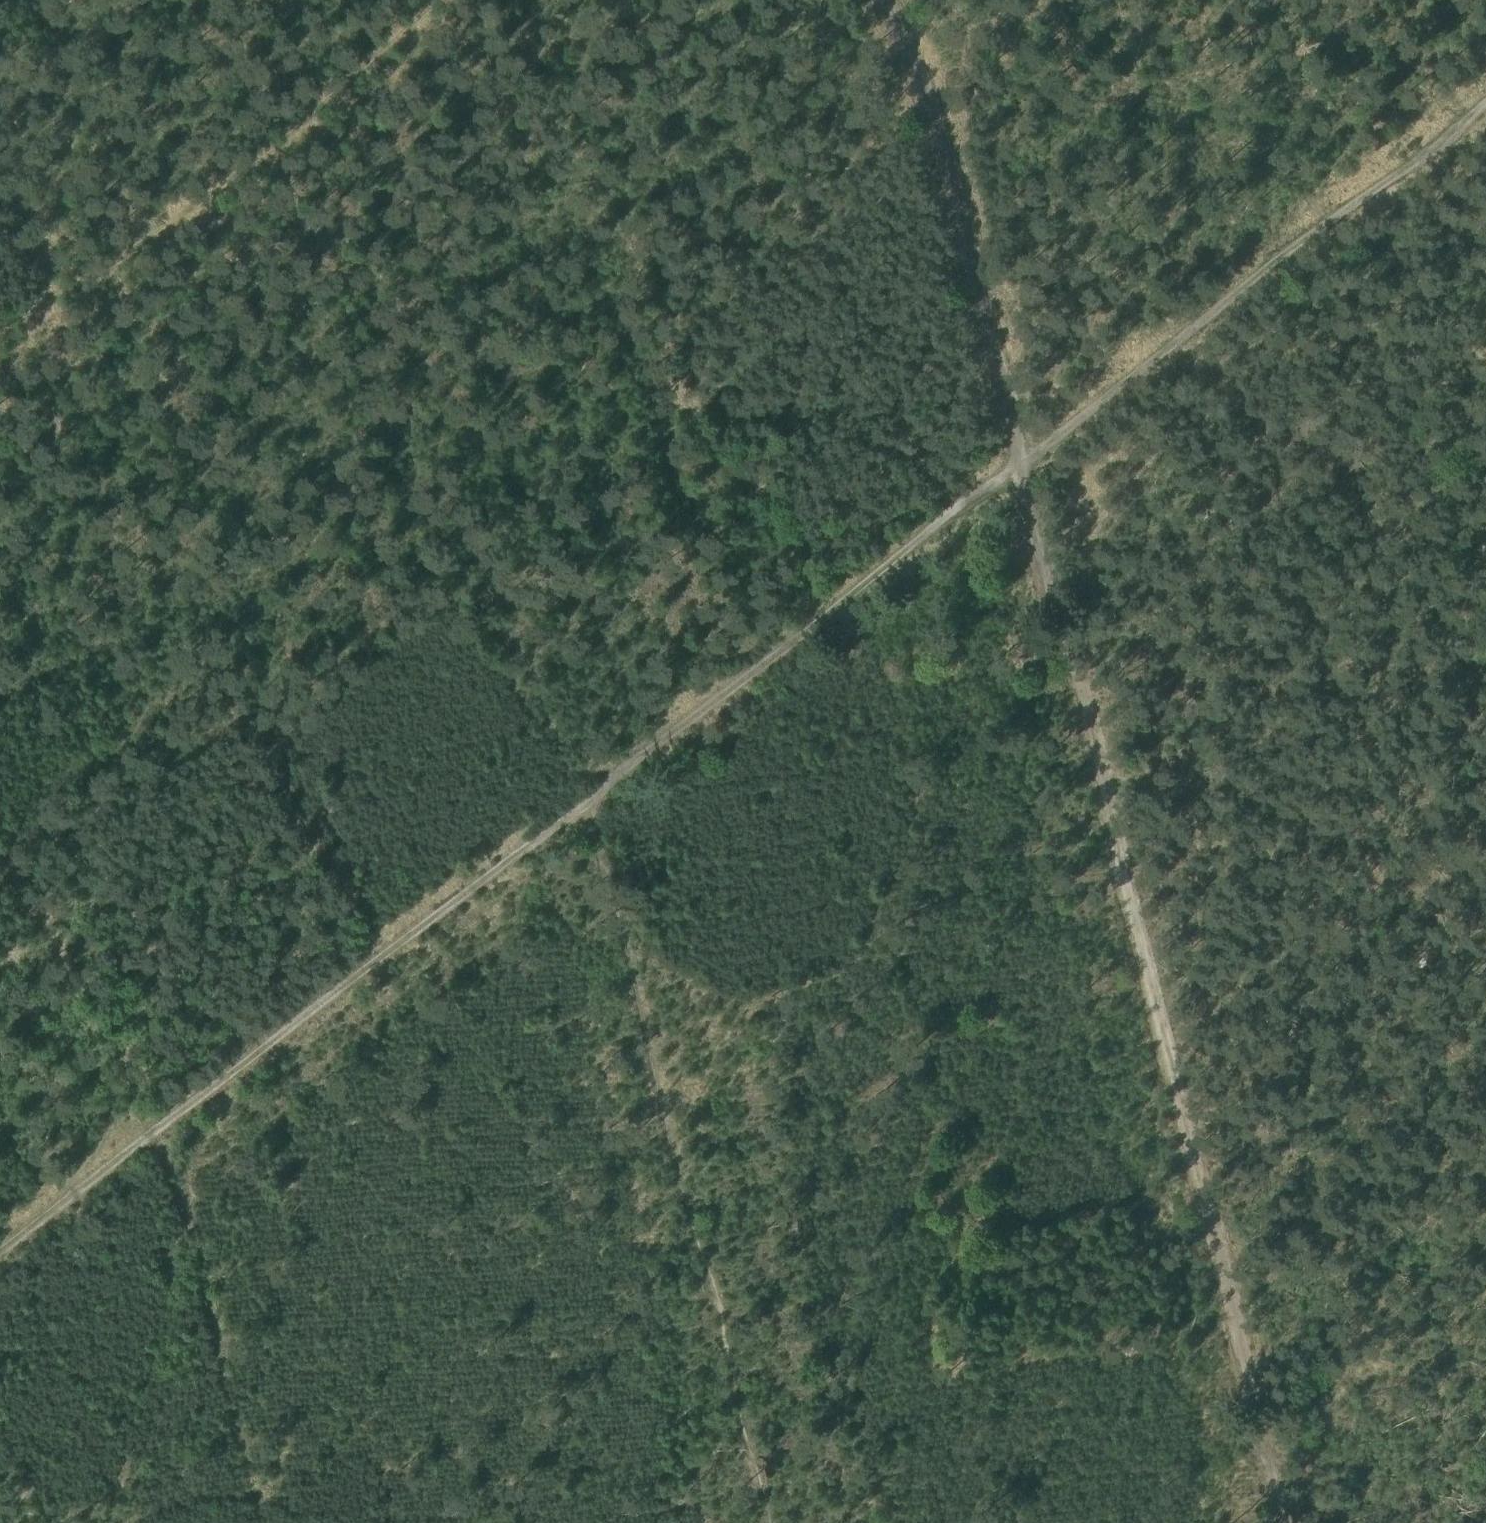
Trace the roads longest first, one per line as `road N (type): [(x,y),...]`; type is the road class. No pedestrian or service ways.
road 1 (track): [(1019,457),(0,1246)]
road 2 (track): [(1281,1522),(1113,865),(1019,457)]
road 3 (track): [(1019,457),(1485,99)]
road 4 (track): [(0,321),(155,236),(349,85),(434,0)]
road 5 (track): [(884,0),(927,91),(1019,457)]

